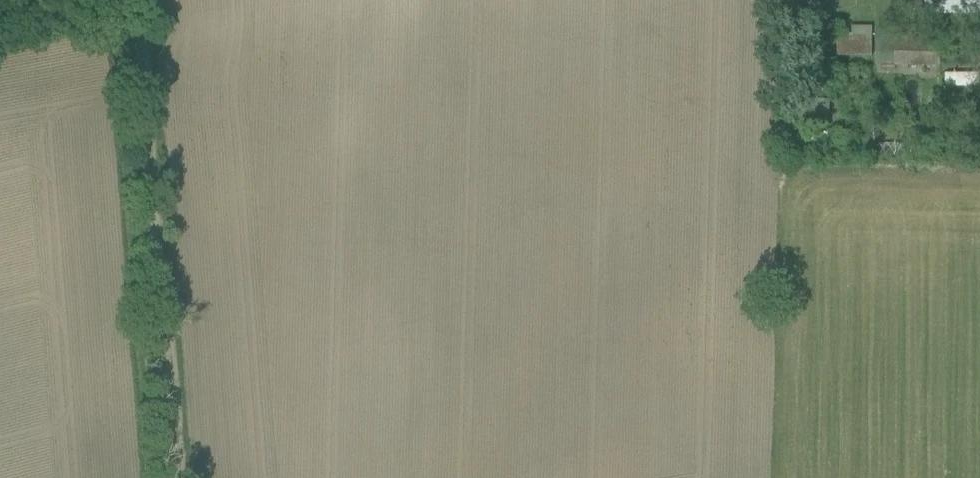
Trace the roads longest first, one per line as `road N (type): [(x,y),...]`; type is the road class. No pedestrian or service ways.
road 1 (track): [(169,477),(128,0)]

